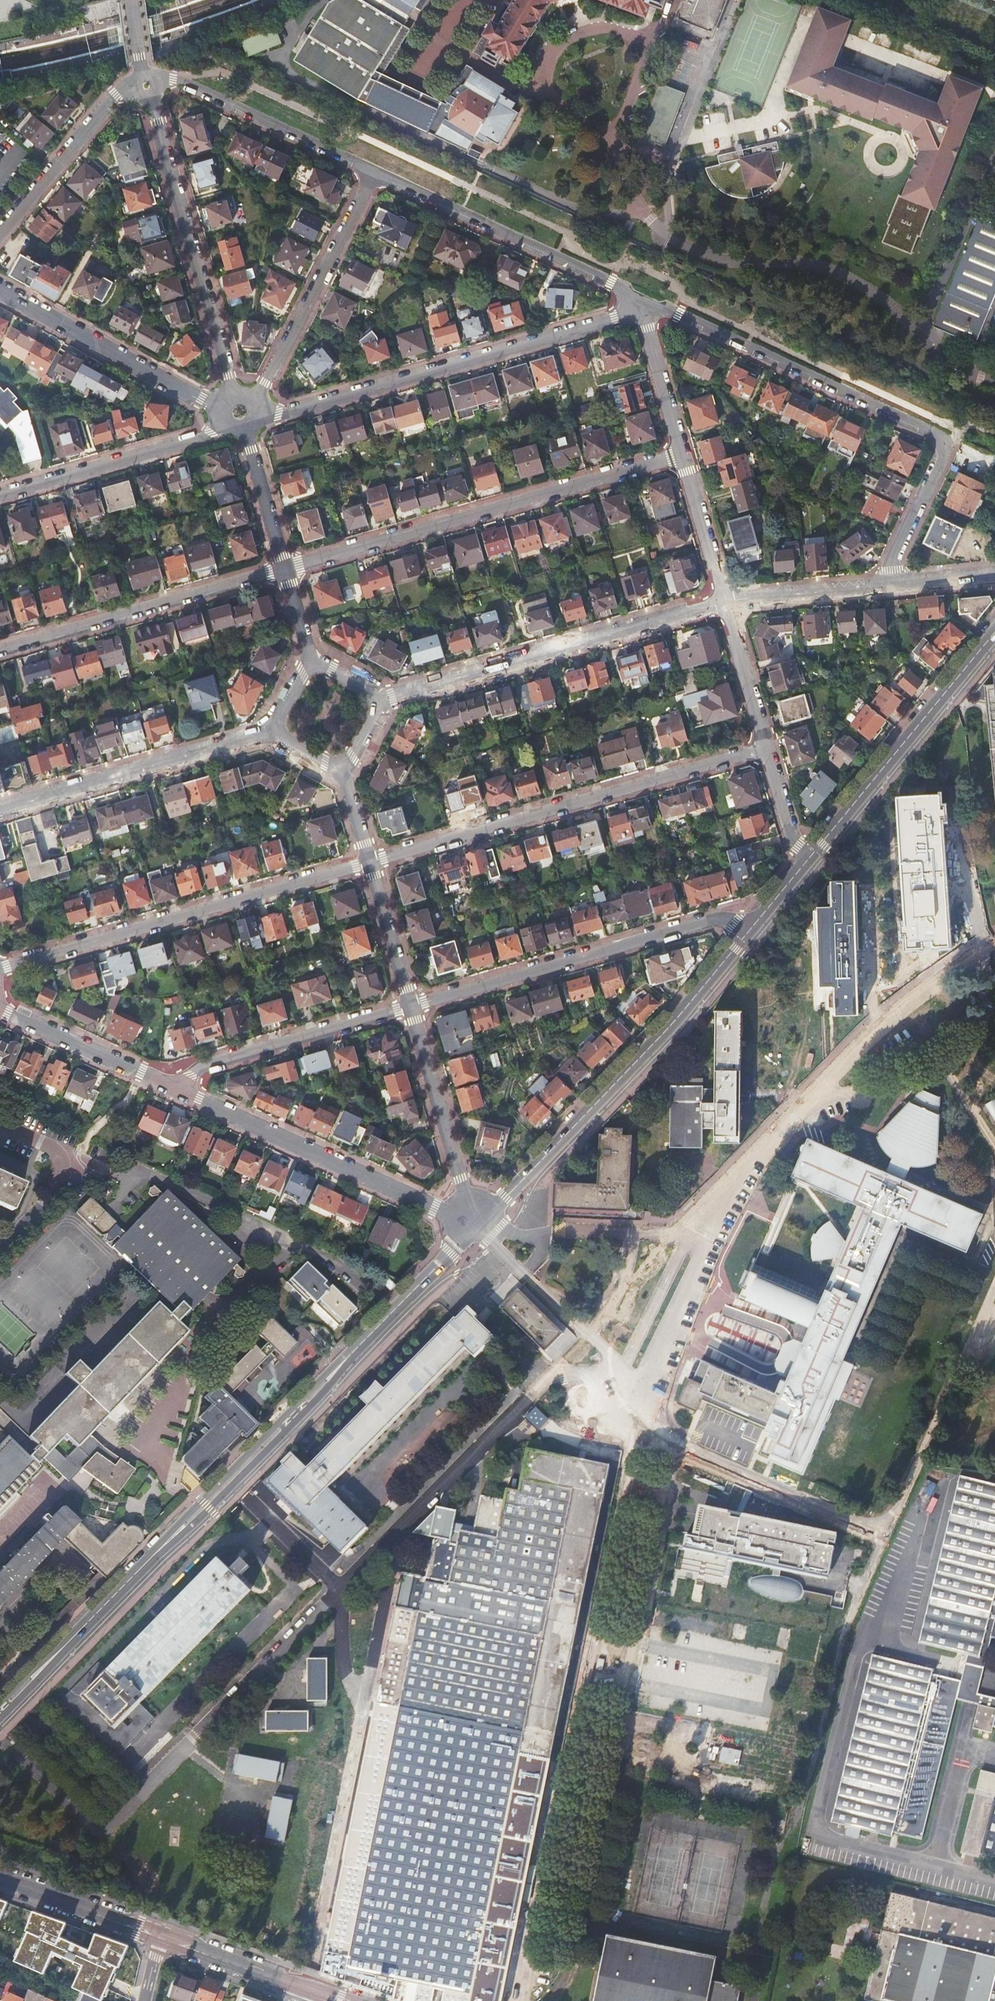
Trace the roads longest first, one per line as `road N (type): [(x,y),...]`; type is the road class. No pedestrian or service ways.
road 1 (tertiary): [(0,1711),(478,1225)]
road 2 (residential): [(894,583),(892,559),(941,454),(935,434),(644,302)]
road 3 (residential): [(767,747),(370,862)]
road 4 (residential): [(284,569),(681,455)]
road 5 (tertiary): [(478,1225),(671,1026),(749,931)]
road 6 (residential): [(640,312),(257,413)]
road 7 (residential): [(370,862),(0,968)]
road 8 (residential): [(383,700),(723,601)]
road 9 (residential): [(749,931),(719,918),(411,1006)]
road 10 (residential): [(165,1082),(478,1225)]
road 11 (residential): [(235,394),(149,93)]
road 12 (residential): [(375,171),(644,302)]
road 13 (residential): [(284,569),(0,650)]
road 14 (tertiary): [(811,856),(994,633)]
road 15 (residential): [(272,732),(0,809)]
road 16 (residential): [(253,400),(375,171)]
road 17 (residential): [(411,1006),(165,1082)]
road 18 (residential): [(0,290),(222,408)]
road 19 (residential): [(375,171),(183,81),(154,84)]
road 20 (residential): [(226,424),(0,495)]
road 21 (residential): [(478,1225),(411,1006)]
road 22 (residential): [(0,233),(110,102),(140,89)]
road 23 (residential): [(0,1007),(165,1082)]
road 24 (residential): [(723,601),(894,583)]
road 25 (tertiary): [(160,1937),(0,1880)]
road 26 (residential): [(767,747),(723,601)]
road 27 (residential): [(681,455),(723,601)]
road 28 (residential): [(411,1006),(370,862)]
road 29 (tertiary): [(301,1986),(160,1937)]
road 30 (residential): [(640,312),(681,455)]
road 31 (residential): [(284,569),(245,429)]
road 32 (residential): [(811,856),(792,838),(767,747)]

